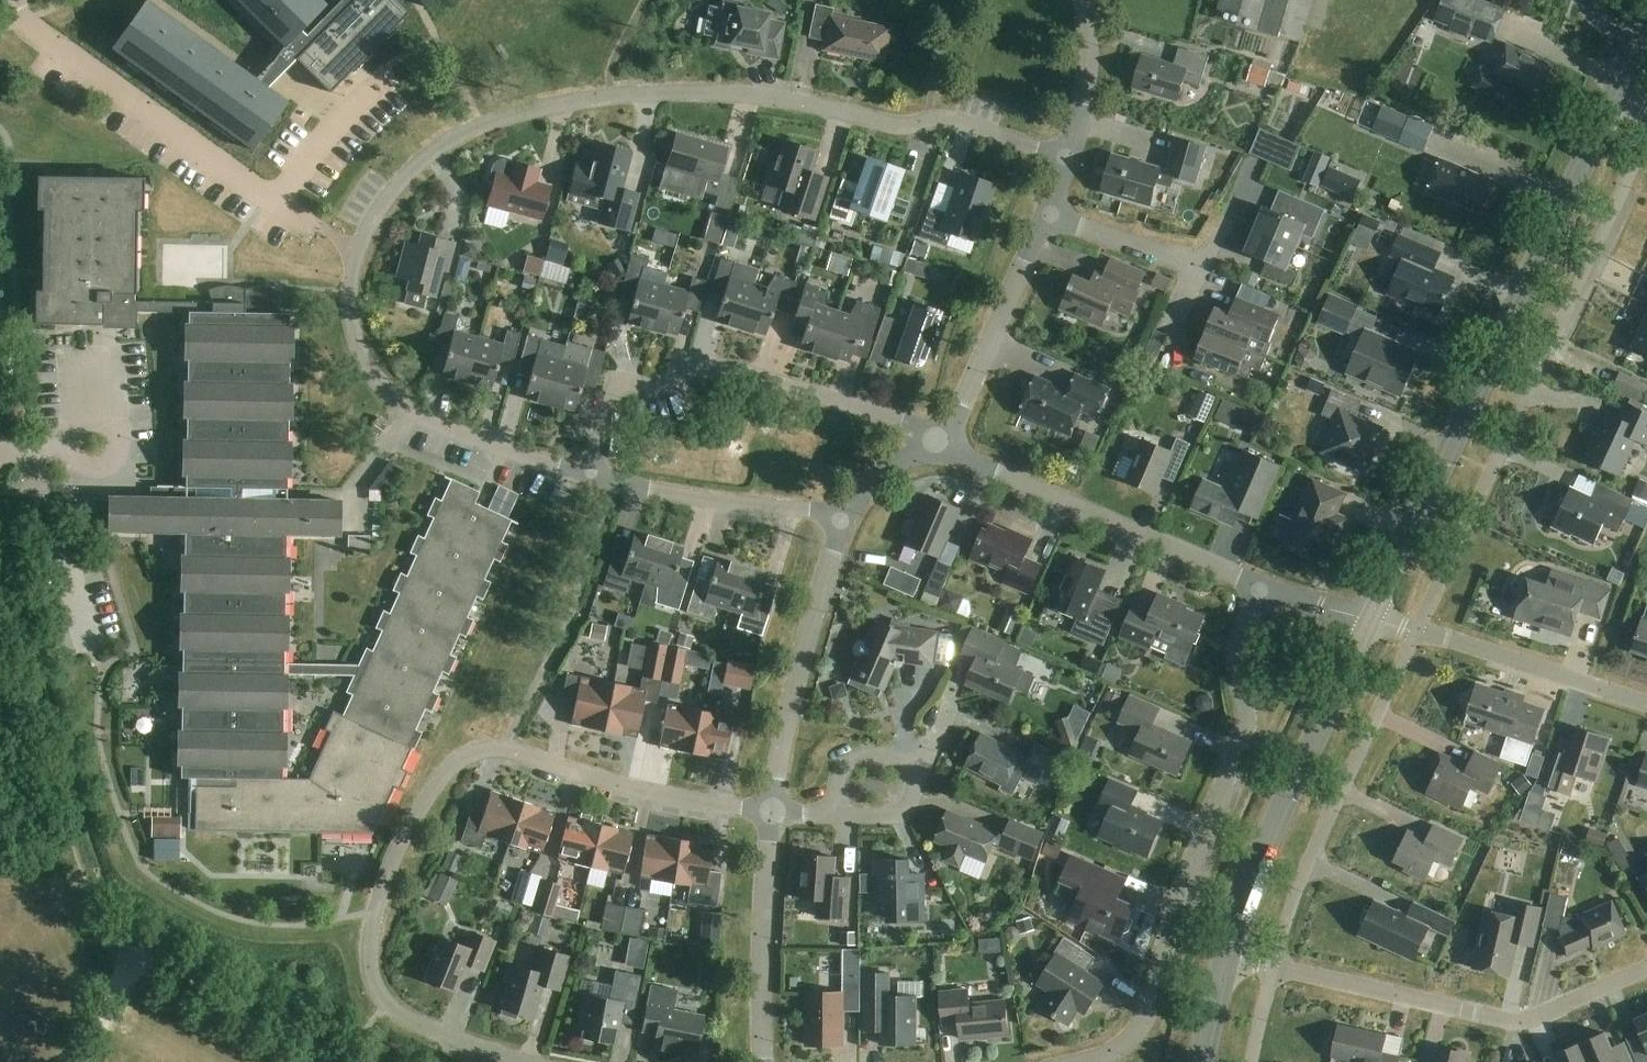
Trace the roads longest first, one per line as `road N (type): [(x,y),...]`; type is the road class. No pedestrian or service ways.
road 1 (residential): [(591,476),(406,409),(361,354),(351,318),(360,250),(404,180),(462,133),(500,117),(611,96),(706,94),(797,103),(902,126),(951,120),(1067,159)]
road 2 (residential): [(526,1061),(393,1010),(375,987),(368,957),(399,841),(432,789),(470,752),(495,748),(629,787),(768,812)]
road 3 (tertiary): [(1372,623),(1619,90)]
road 4 (residential): [(1646,140),(1419,632)]
road 5 (residential): [(1112,1050),(1145,1022),(1183,889),(1237,767),(1250,723),(1239,637),(1258,588)]
road 6 (residential): [(591,476),(618,381),(661,387),(715,367),(907,420),(938,445)]
road 7 (track): [(127,947),(81,877),(0,574)]
road 8 (residential): [(1272,968),(1523,1019),(1646,968)]
road 9 (residential): [(1419,632),(1296,890),(1272,968)]
road 10 (tertiary): [(1223,957),(1265,842),(1372,623)]
road 11 (unclassified): [(1258,588),(938,445)]
road 12 (residential): [(768,812),(847,515)]
road 13 (residential): [(847,515),(591,476)]
road 14 (residential): [(938,445),(1047,213)]
road 15 (track): [(355,1061),(127,947)]
road 16 (residential): [(761,1061),(768,812)]
road 17 (residential): [(1646,703),(1419,632)]
road 18 (residential): [(1202,266),(1047,213)]
road 19 (residential): [(1067,159),(1085,107),(1086,0)]
road 20 (residential): [(833,812),(837,774),(852,758),(880,754),(928,768)]

